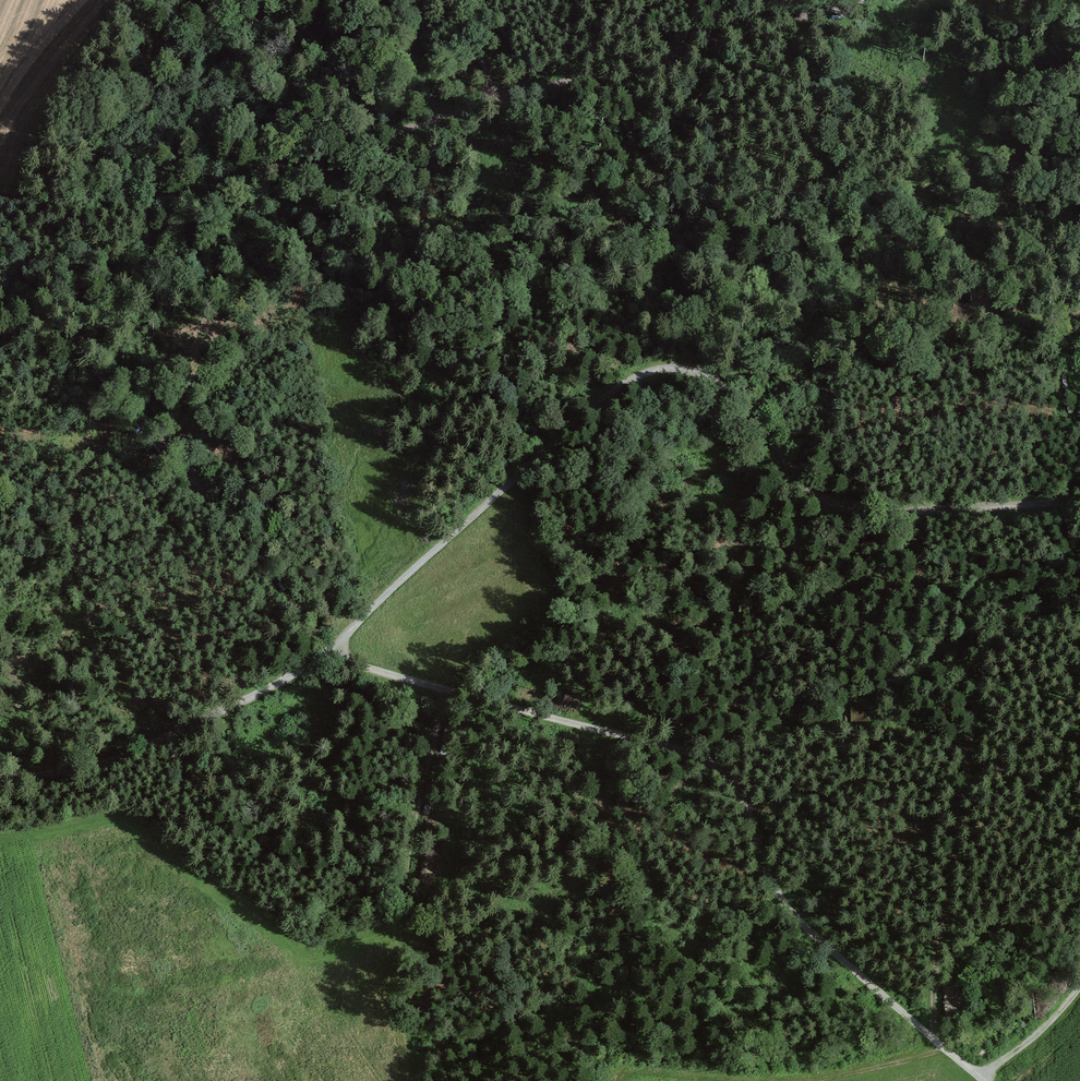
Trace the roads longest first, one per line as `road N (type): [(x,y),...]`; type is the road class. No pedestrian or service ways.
road 1 (track): [(326,657),(624,381),(661,368),(698,370),(729,388),(793,470),(827,500),(873,513),(1079,498)]
road 2 (track): [(0,201),(69,221),(128,210),(855,0)]
road 3 (track): [(326,657),(676,747),(720,771),(743,800),(770,880),(791,914),(984,1080)]
road 4 (track): [(933,1037),(940,936),(984,656),(1011,619),(1079,597)]
road 5 (track): [(0,350),(114,393),(210,501),(326,657)]
road 6 (track): [(0,794),(100,764),(326,657)]
road 7 (track): [(1079,418),(1053,295),(1023,275),(948,254)]
road 8 (track): [(1079,985),(984,1080)]

